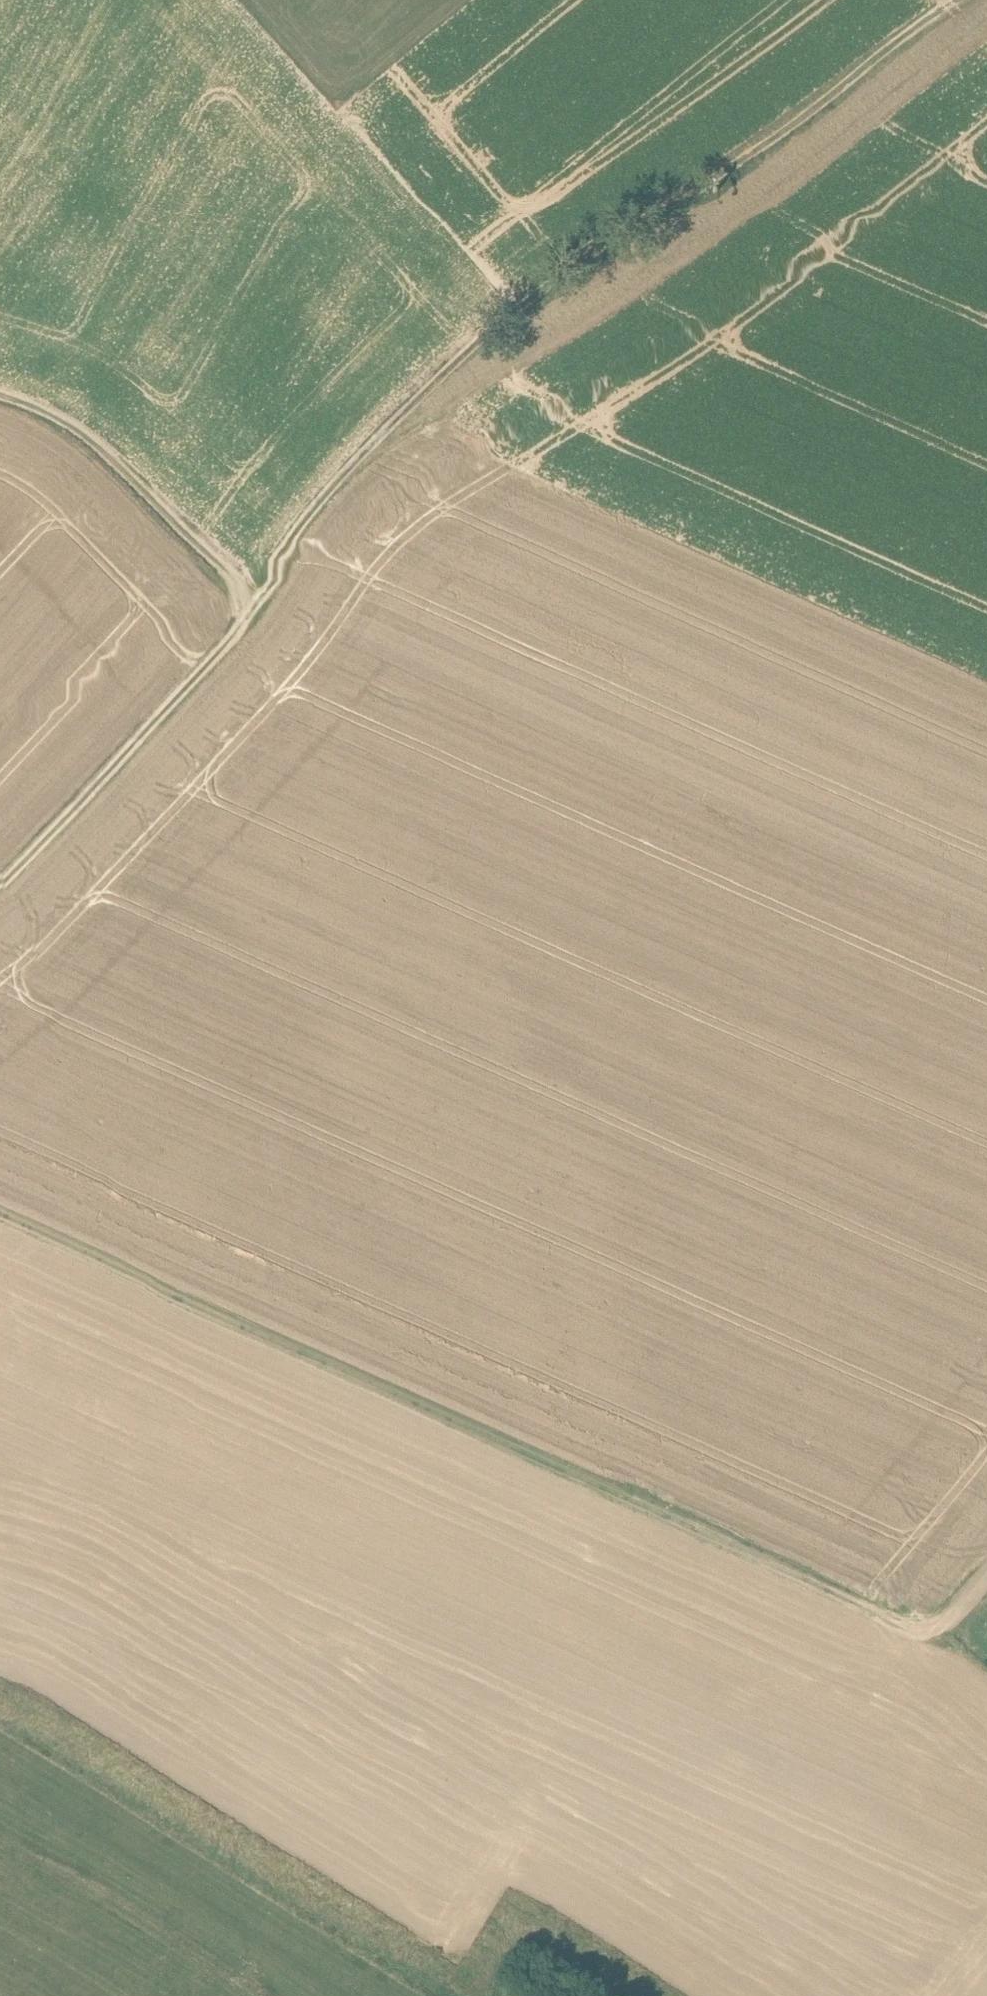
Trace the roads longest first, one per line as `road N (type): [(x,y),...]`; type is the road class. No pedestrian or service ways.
road 1 (track): [(944,0),(476,349),(354,468),(230,630),(0,877)]
road 2 (track): [(251,600),(86,439),(0,397)]

